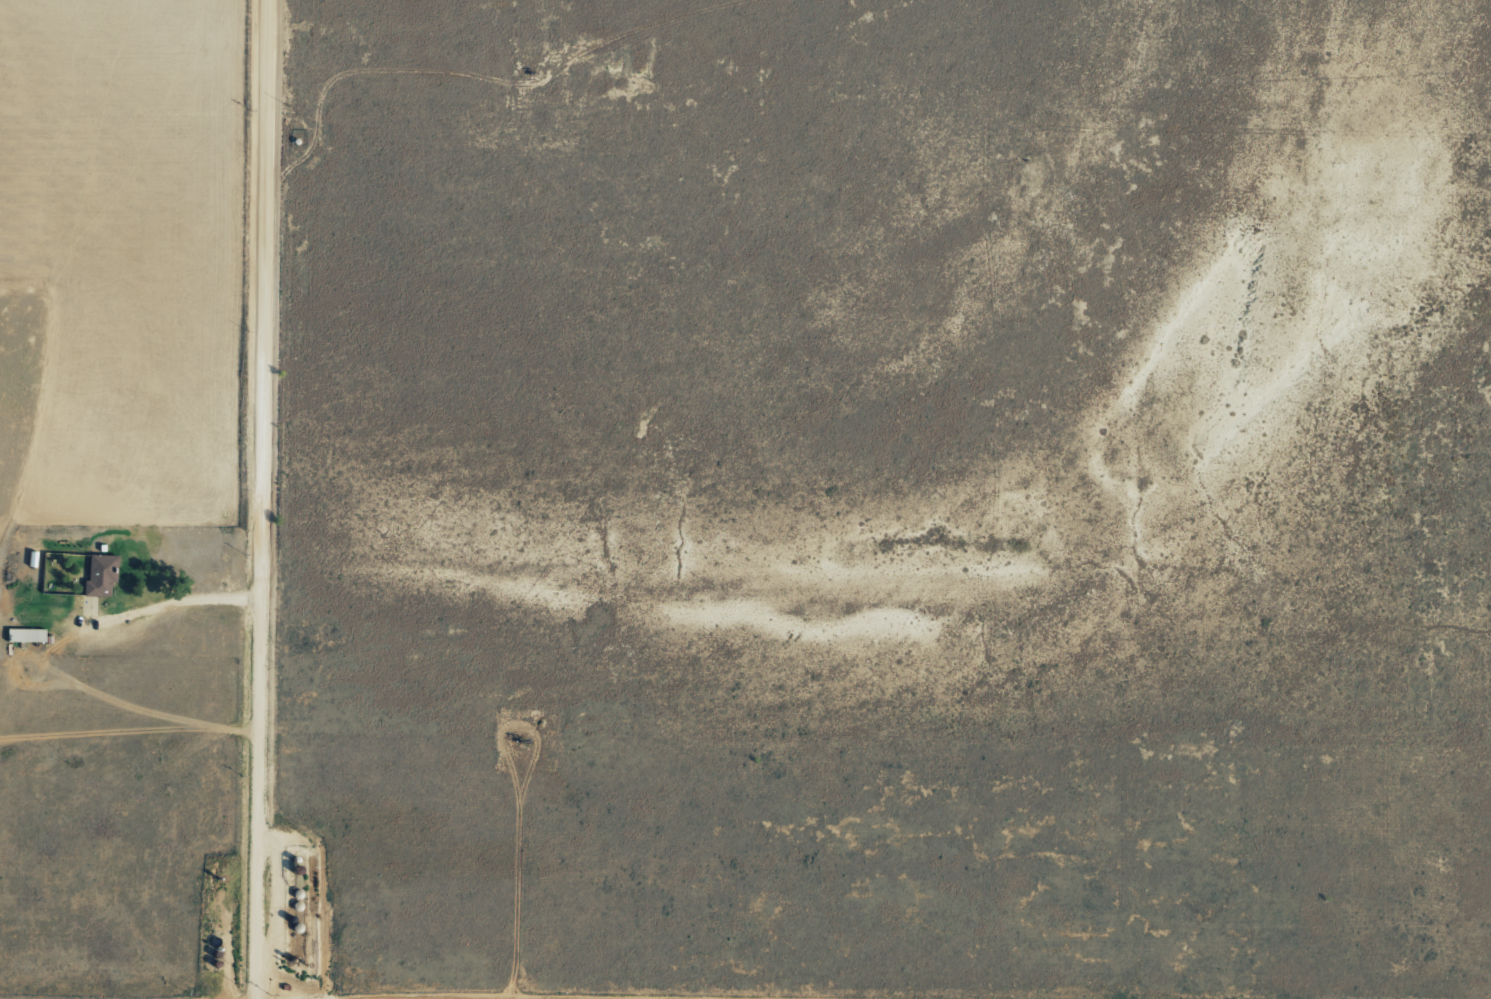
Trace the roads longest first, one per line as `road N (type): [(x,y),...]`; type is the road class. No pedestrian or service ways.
road 1 (residential): [(263,998),(275,0)]

